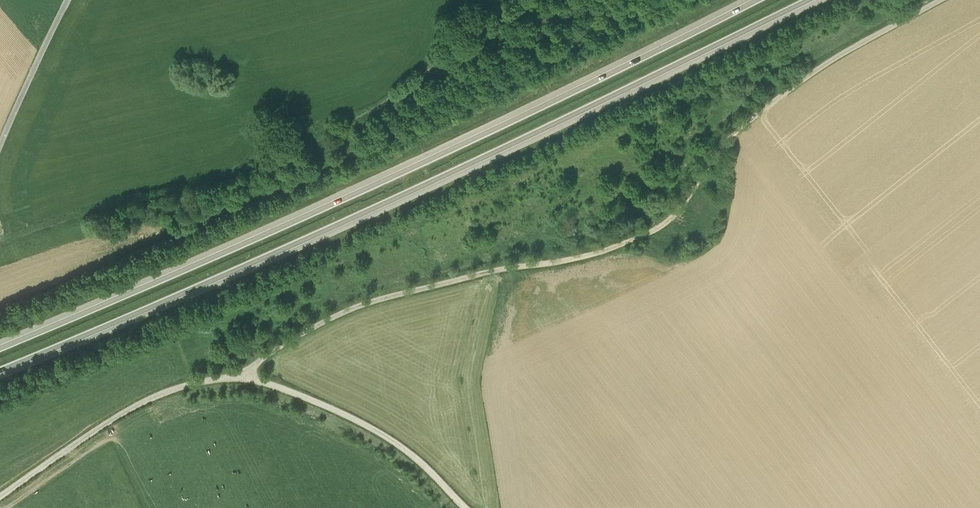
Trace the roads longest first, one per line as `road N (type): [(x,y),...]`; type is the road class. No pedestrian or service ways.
road 1 (primary): [(0,371),(499,150),(809,0)]
road 2 (primary): [(756,0),(328,207),(0,348)]
road 3 (track): [(940,0),(763,109),(675,213),(645,234),(582,257),(362,304),(237,376)]
road 4 (track): [(468,507),(369,426),(277,385),(237,376),(152,398),(0,496)]
road 5 (track): [(495,272),(472,382),(490,507)]

